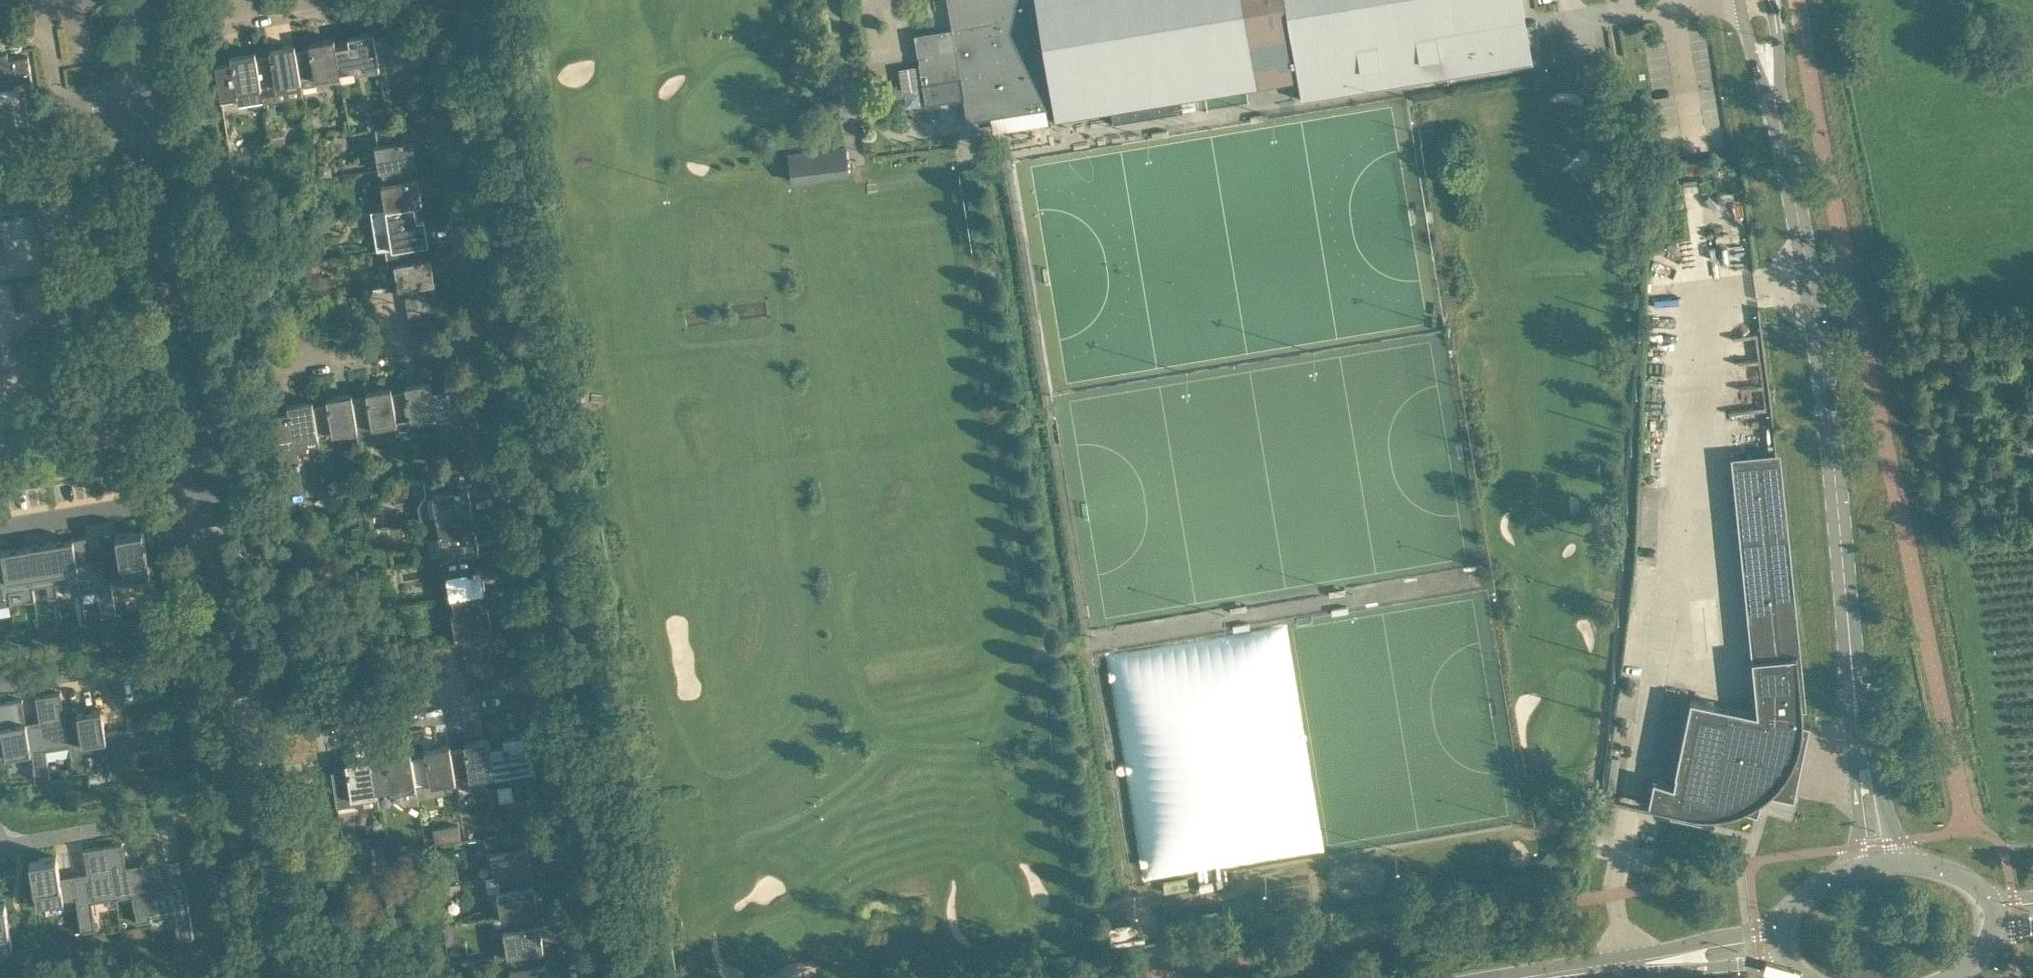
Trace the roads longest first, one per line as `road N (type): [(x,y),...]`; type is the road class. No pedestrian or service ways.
road 1 (tertiary): [(1862,735),(1812,291),(1780,123)]
road 2 (residential): [(210,496),(144,96)]
road 3 (residential): [(480,349),(426,0)]
road 4 (residential): [(532,687),(480,349)]
road 5 (residential): [(580,977),(532,687)]
road 6 (residential): [(249,734),(532,687)]
road 7 (residential): [(292,977),(249,734)]
road 8 (residential): [(249,734),(210,496)]
road 9 (residential): [(271,354),(283,372),(299,376),(480,349)]
road 10 (residential): [(210,496),(0,529)]
road 11 (residential): [(171,813),(5,841)]
road 12 (residential): [(0,683),(152,658)]
road 13 (residential): [(0,119),(144,96)]
road 14 (tertiary): [(1647,962),(1786,964)]
road 15 (tertiary): [(1908,863),(1862,735)]
road 16 (tertiary): [(1778,928),(1718,937),(1647,962)]
road 17 (tertiary): [(1862,735),(1853,869)]
road 18 (tertiary): [(1740,0),(1780,123)]
road 19 (residential): [(223,11),(349,0)]
road 20 (tertiary): [(1780,123),(1771,0)]

